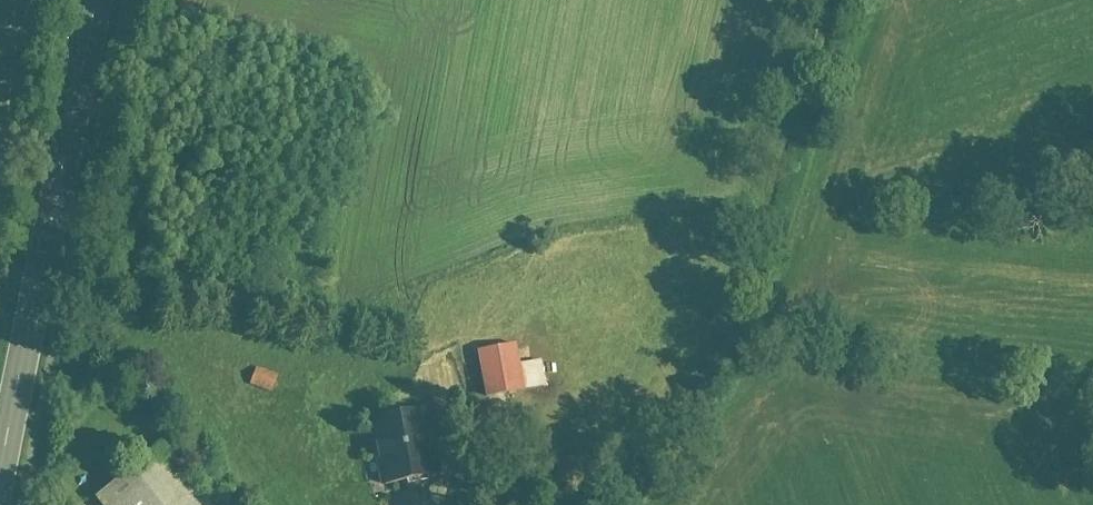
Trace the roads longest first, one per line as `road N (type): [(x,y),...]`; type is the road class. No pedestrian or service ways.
road 1 (primary): [(0,462),(90,0)]

